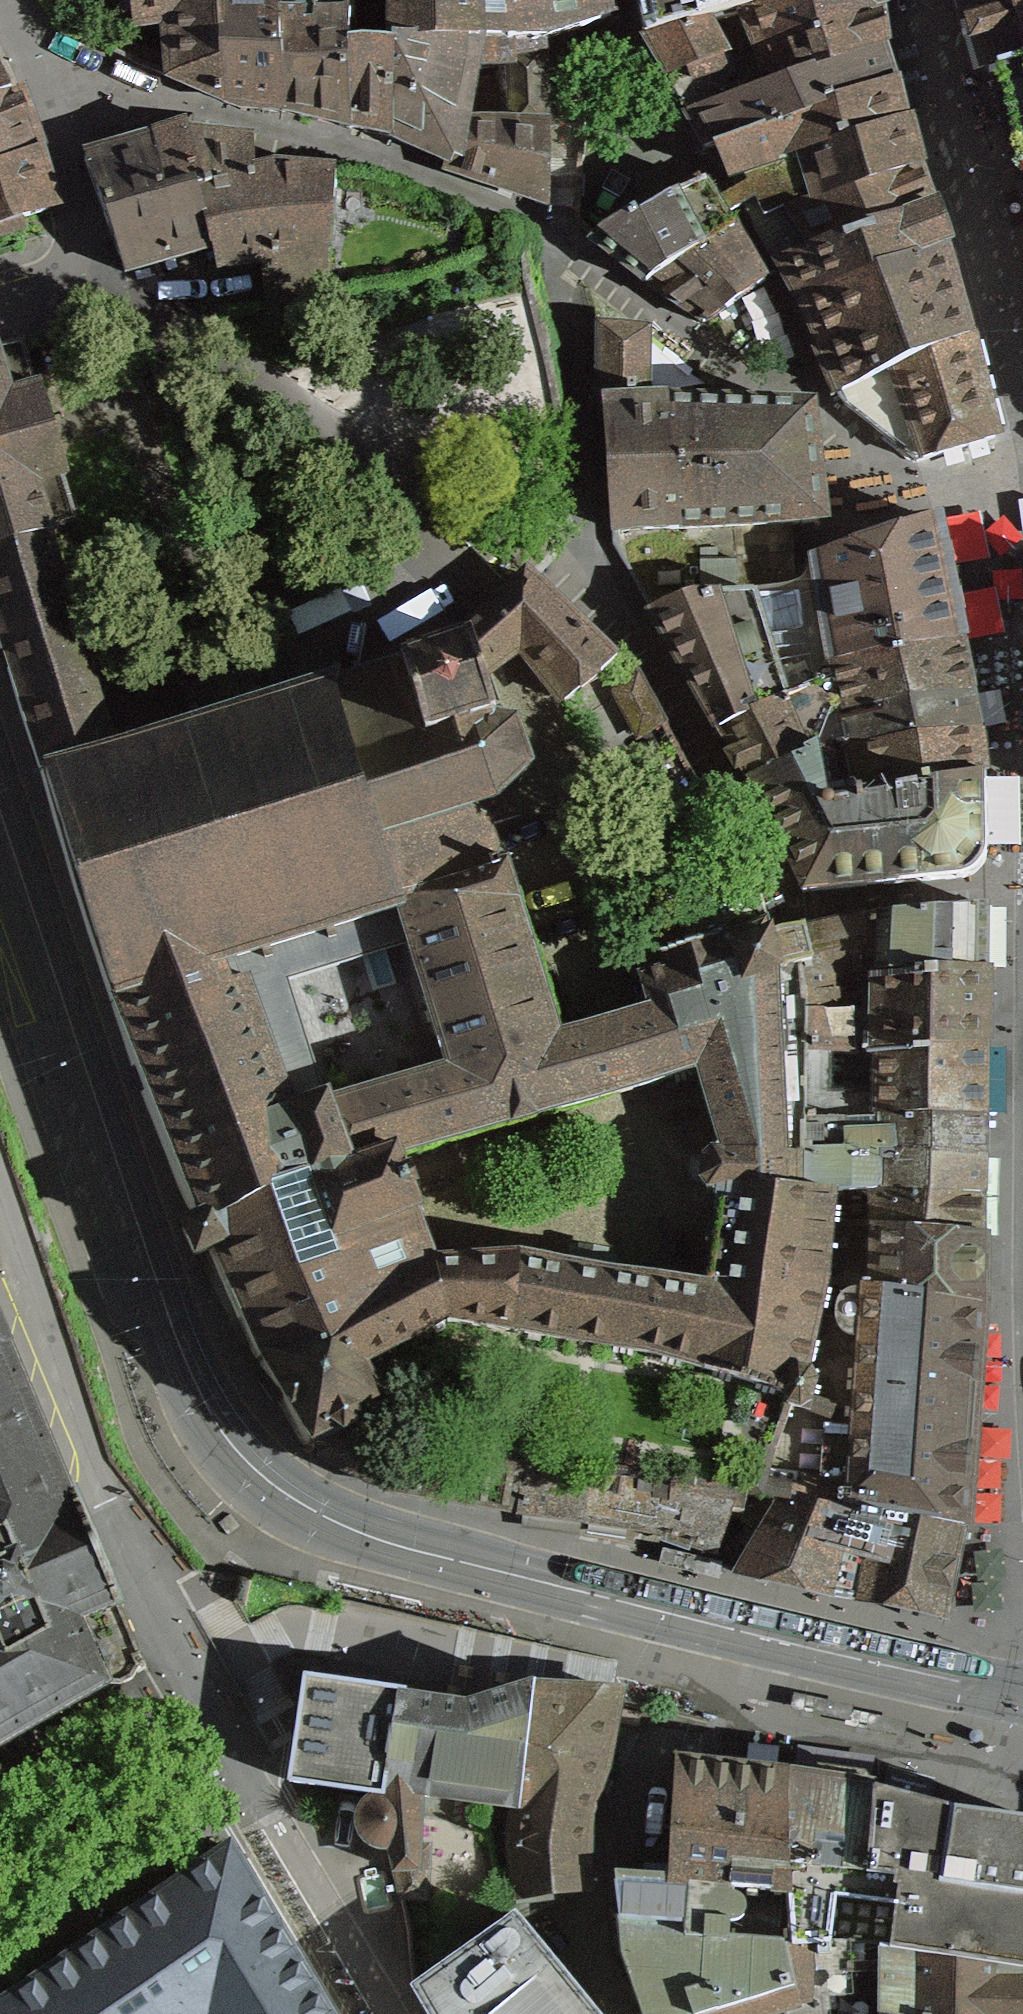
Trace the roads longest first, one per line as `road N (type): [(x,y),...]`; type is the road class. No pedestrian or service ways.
road 1 (residential): [(1022,1690),(948,1680),(374,1537),(329,1518),(260,1471),(194,1380),(0,795)]
road 2 (residential): [(380,2013),(153,1612),(96,1468)]
road 3 (residential): [(102,288),(327,428),(410,513)]
road 4 (residential): [(0,0),(57,113),(102,288)]
road 5 (residential): [(96,1468),(0,1213)]
road 6 (residential): [(438,549),(308,619),(204,651)]

